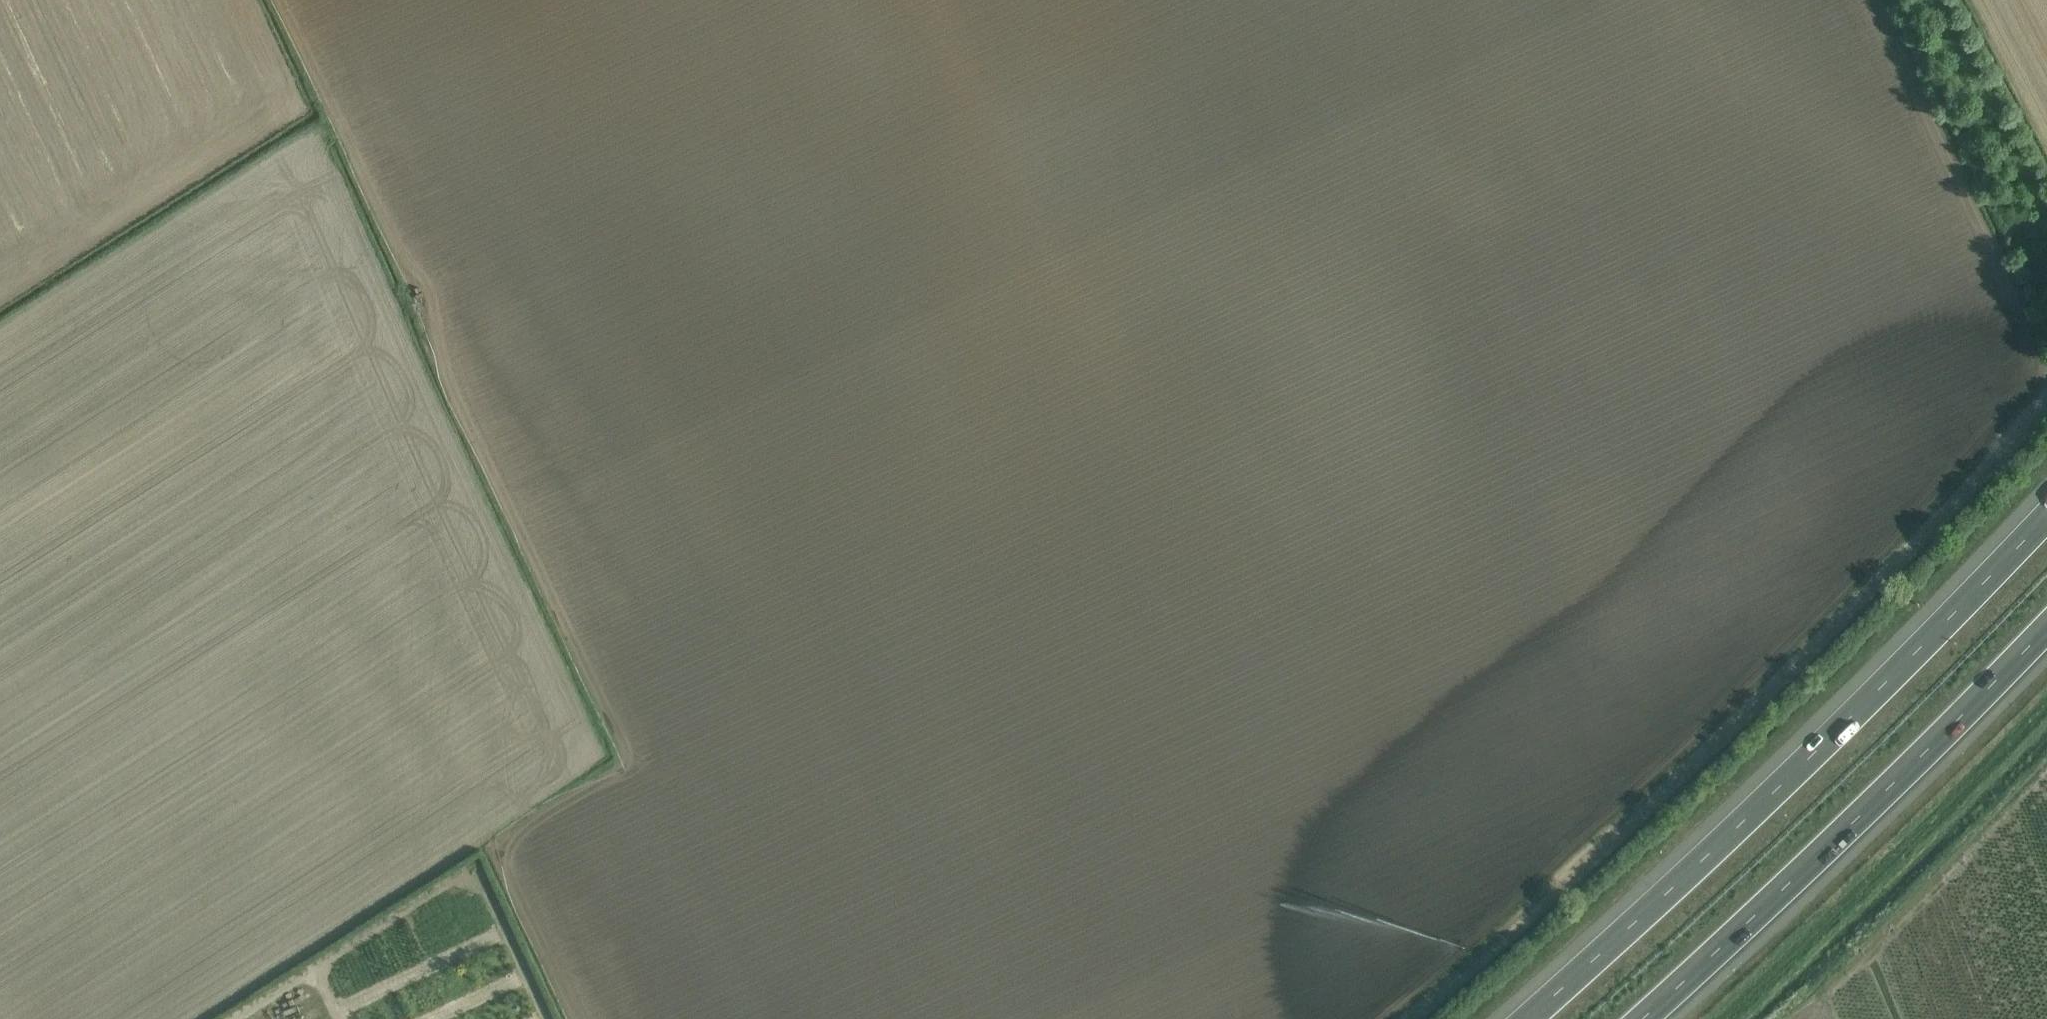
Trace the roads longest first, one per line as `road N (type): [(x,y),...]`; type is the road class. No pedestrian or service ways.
road 1 (unclassified): [(1405,1018),(1754,704),(2046,399)]
road 2 (motorway): [(2046,513),(1890,679),(1526,1018)]
road 3 (motorway): [(1643,1018),(1943,735),(2046,625)]

